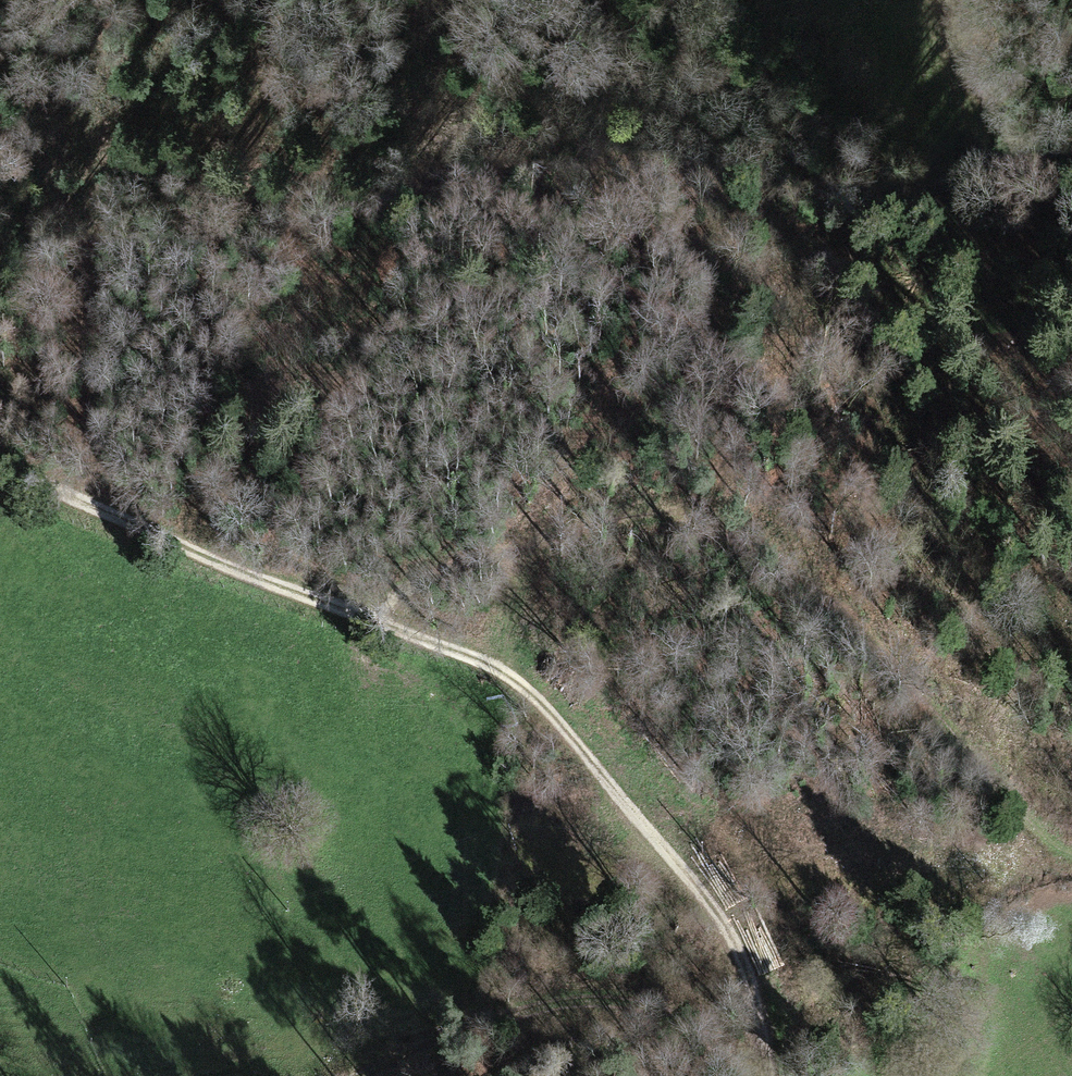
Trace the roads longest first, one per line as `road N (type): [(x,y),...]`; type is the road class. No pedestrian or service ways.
road 1 (track): [(0,462),(135,533),(511,677),(616,780),(713,898),(753,979),(769,1075)]
road 2 (track): [(1071,848),(833,598),(771,547),(718,521),(621,511),(525,545),(511,677)]
road 3 (track): [(381,66),(450,179),(470,199),(709,343),(723,375),(733,453),(720,481),(688,516)]
road 4 (track): [(767,1071),(687,1021),(605,998),(514,1011),(424,1041),(361,1075)]
road 5 (track): [(525,545),(418,574),(334,611)]

